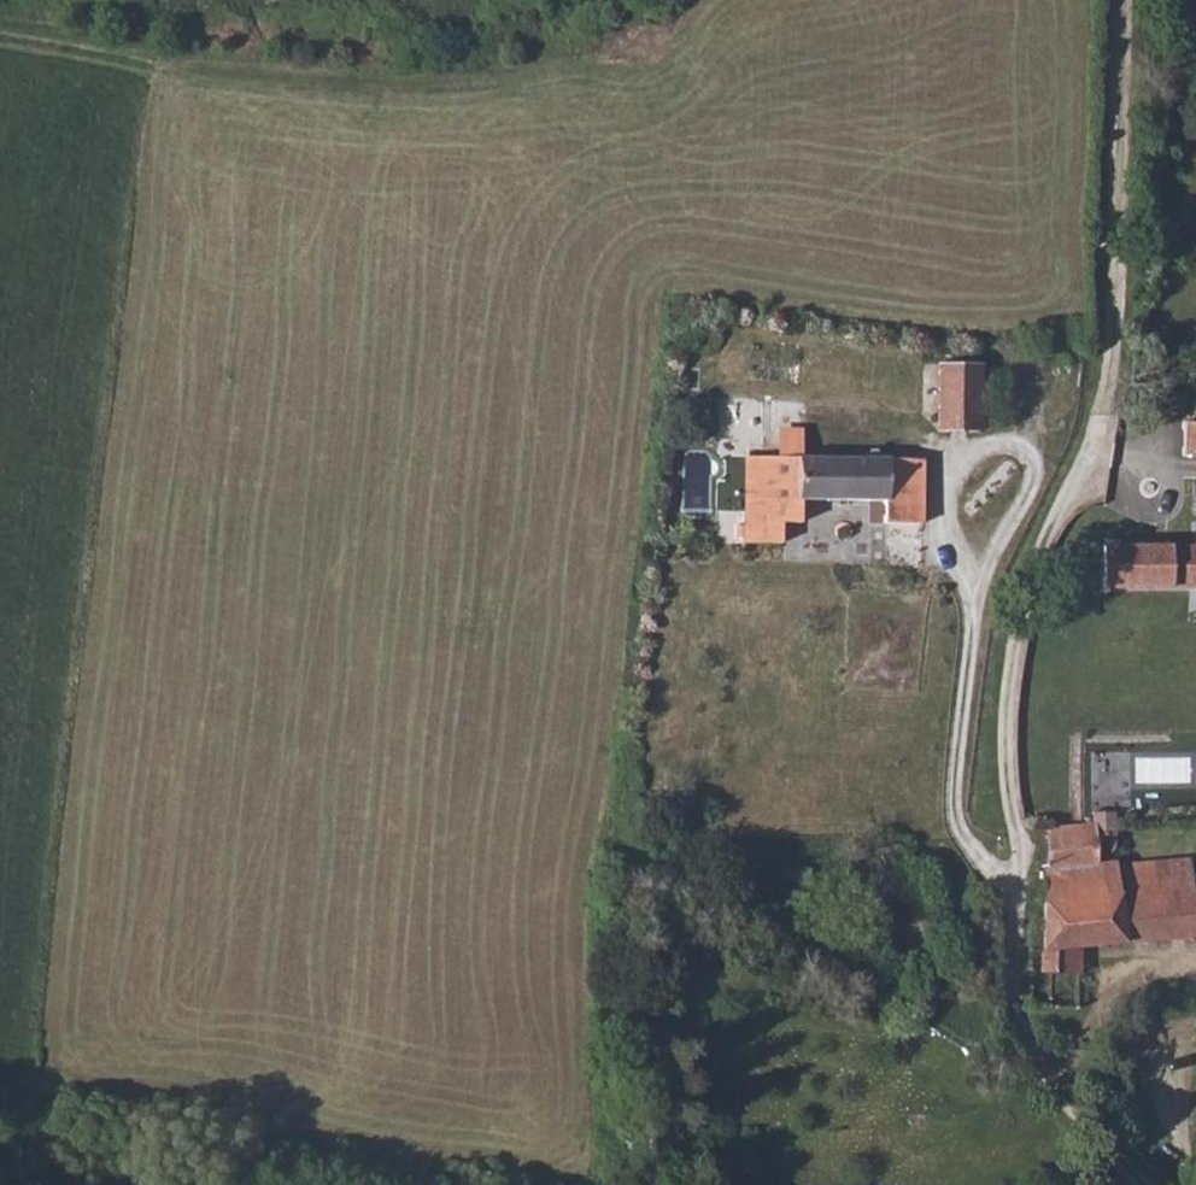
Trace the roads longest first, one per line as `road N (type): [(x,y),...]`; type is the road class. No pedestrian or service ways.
road 1 (unclassified): [(1122,0),(1107,371),(1079,483),(1036,564),(1008,716),(1019,851),(1015,982),(1026,1054),(1139,1184)]

